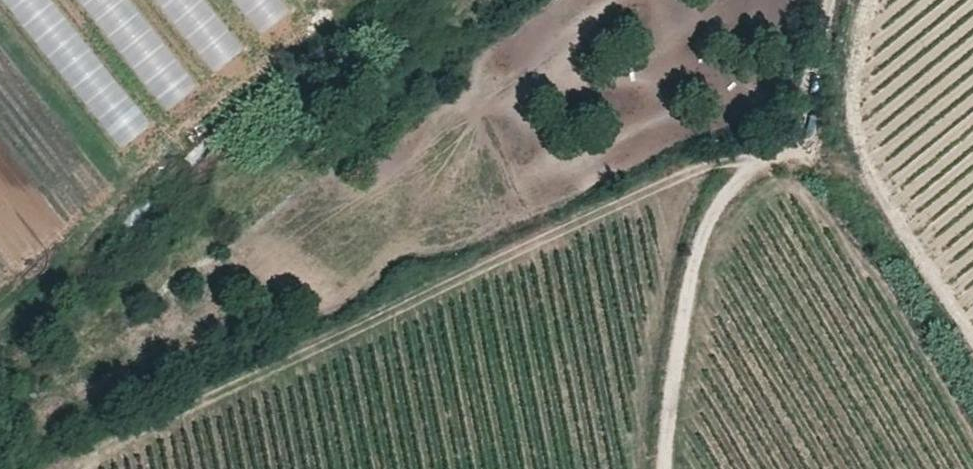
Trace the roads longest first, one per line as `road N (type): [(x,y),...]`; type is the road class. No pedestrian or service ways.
road 1 (track): [(93,459),(688,172),(727,159),(764,160)]
road 2 (track): [(663,468),(700,240),(735,188),(792,138),(807,114),(835,0)]

